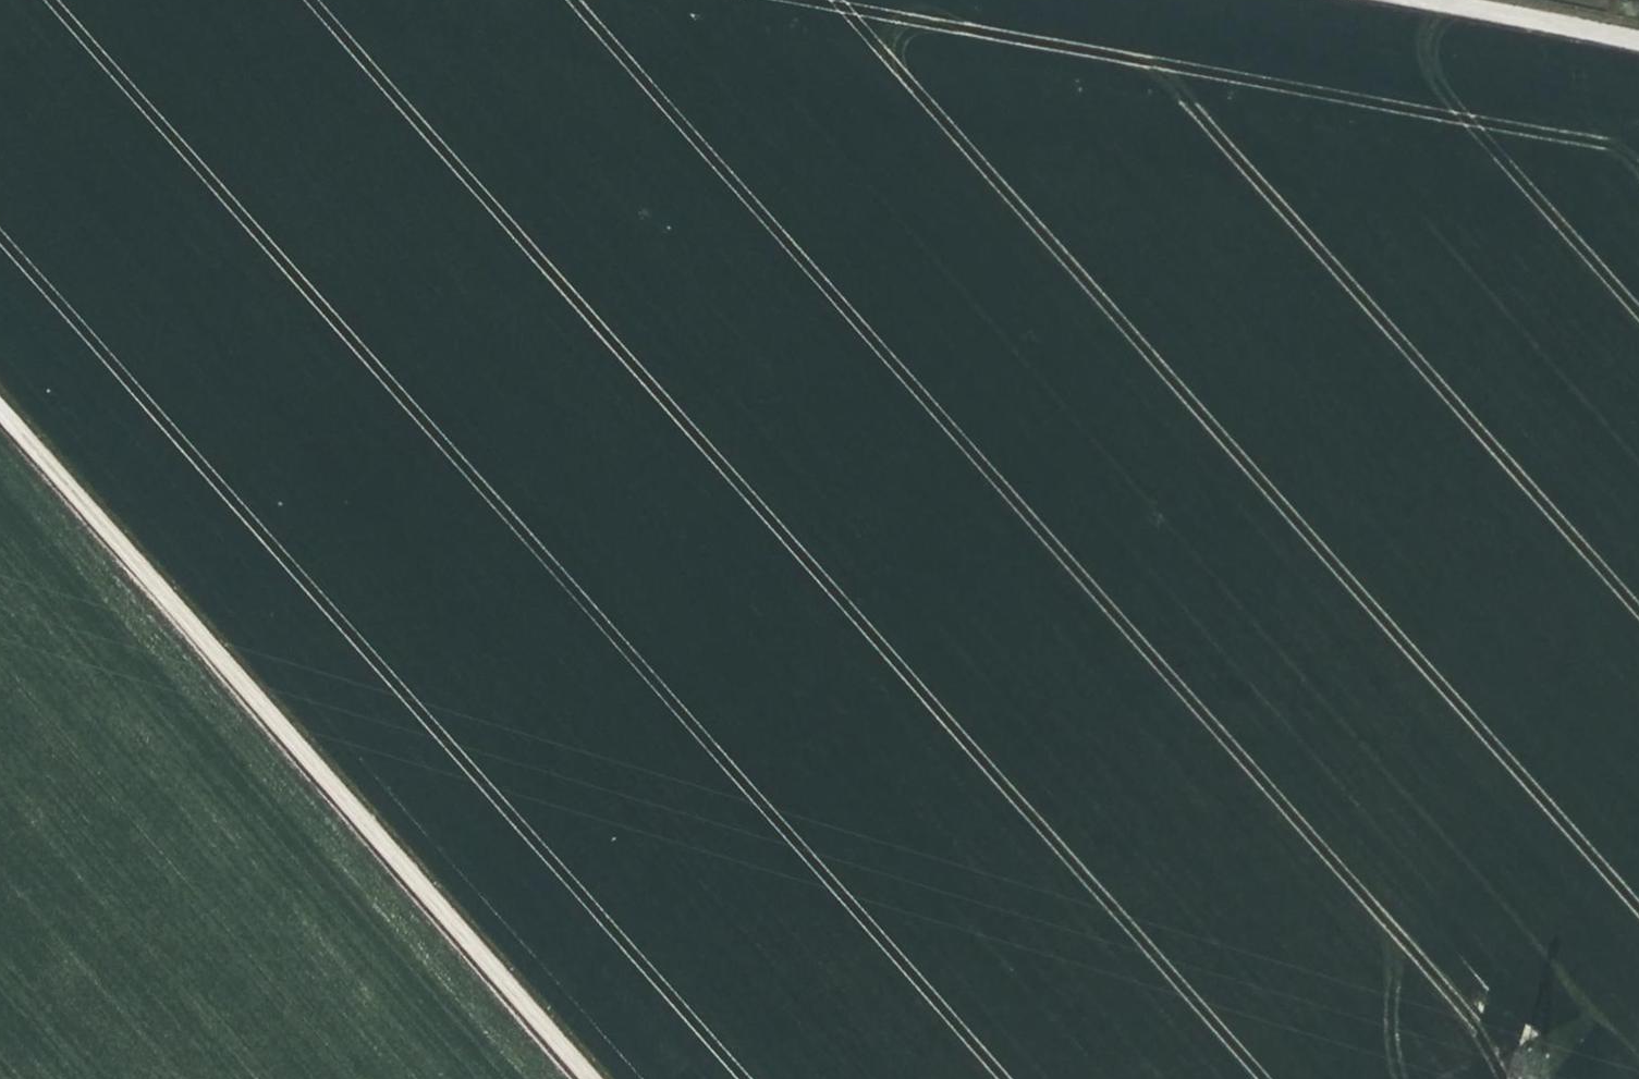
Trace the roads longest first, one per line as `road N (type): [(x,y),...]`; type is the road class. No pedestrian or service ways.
road 1 (track): [(0,413),(586,1078)]
road 2 (track): [(1638,42),(1433,0)]

